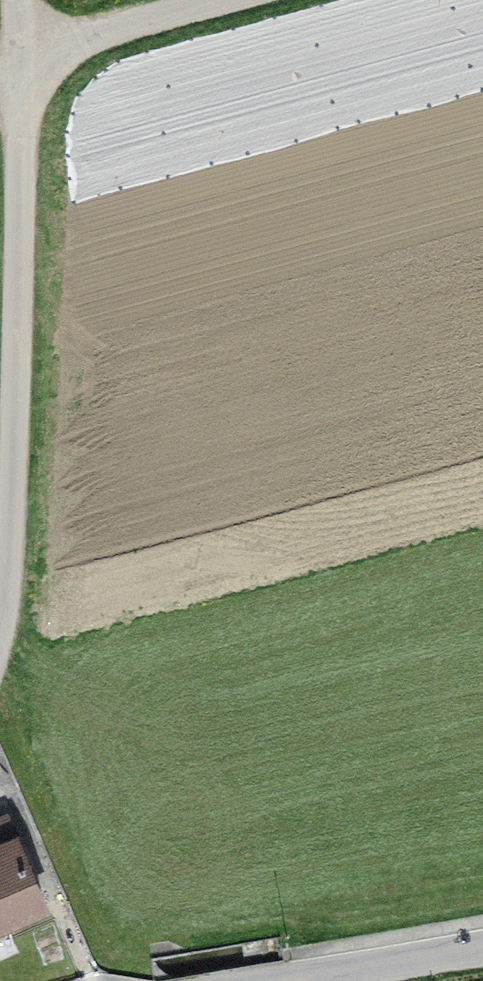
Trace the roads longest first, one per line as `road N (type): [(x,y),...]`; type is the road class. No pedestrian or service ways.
road 1 (unclassified): [(25,61),(0,633)]
road 2 (unclassified): [(25,61),(248,0)]
road 3 (unclassified): [(482,947),(298,980)]

